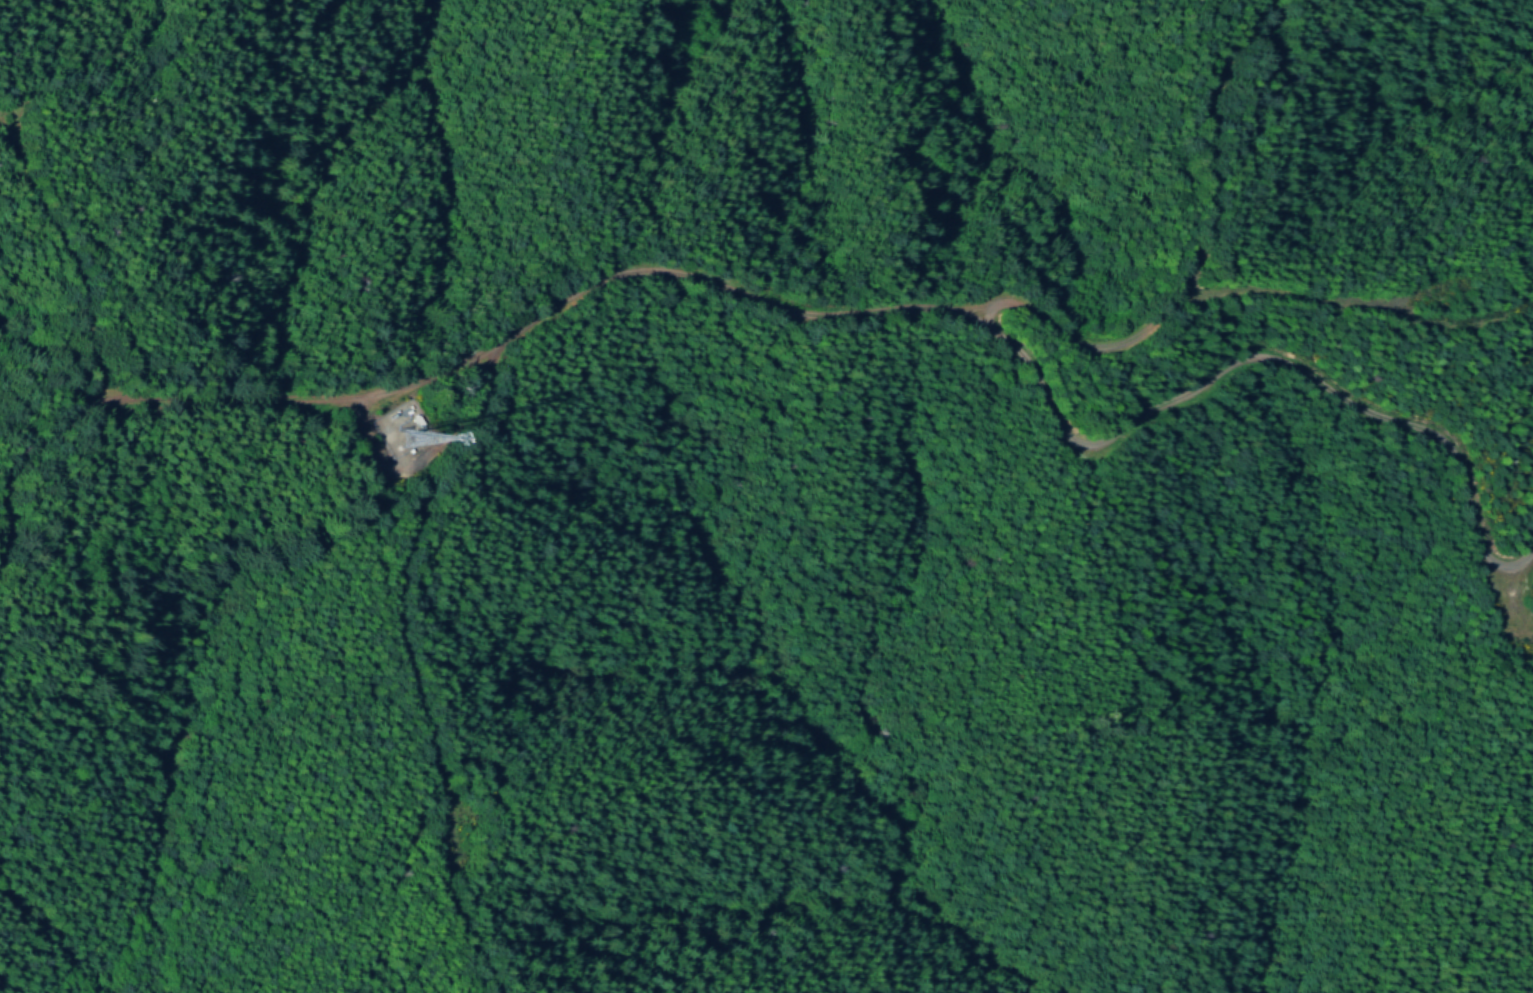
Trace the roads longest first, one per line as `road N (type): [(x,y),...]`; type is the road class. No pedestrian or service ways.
road 1 (residential): [(0,462),(109,408),(367,391),(499,344),(661,271),(791,316),(970,320),(1052,425),(1075,442),(1105,440),(1256,362),(1427,440),(1457,488),(1476,564),(1522,574),(1532,522)]
road 2 (track): [(970,320),(984,302),(1006,300),(1075,345),(1136,343),(1176,295),(1209,217),(1205,117),(1266,0)]
road 3 (track): [(1176,295),(1267,293),(1361,304),(1420,327),(1532,306)]

